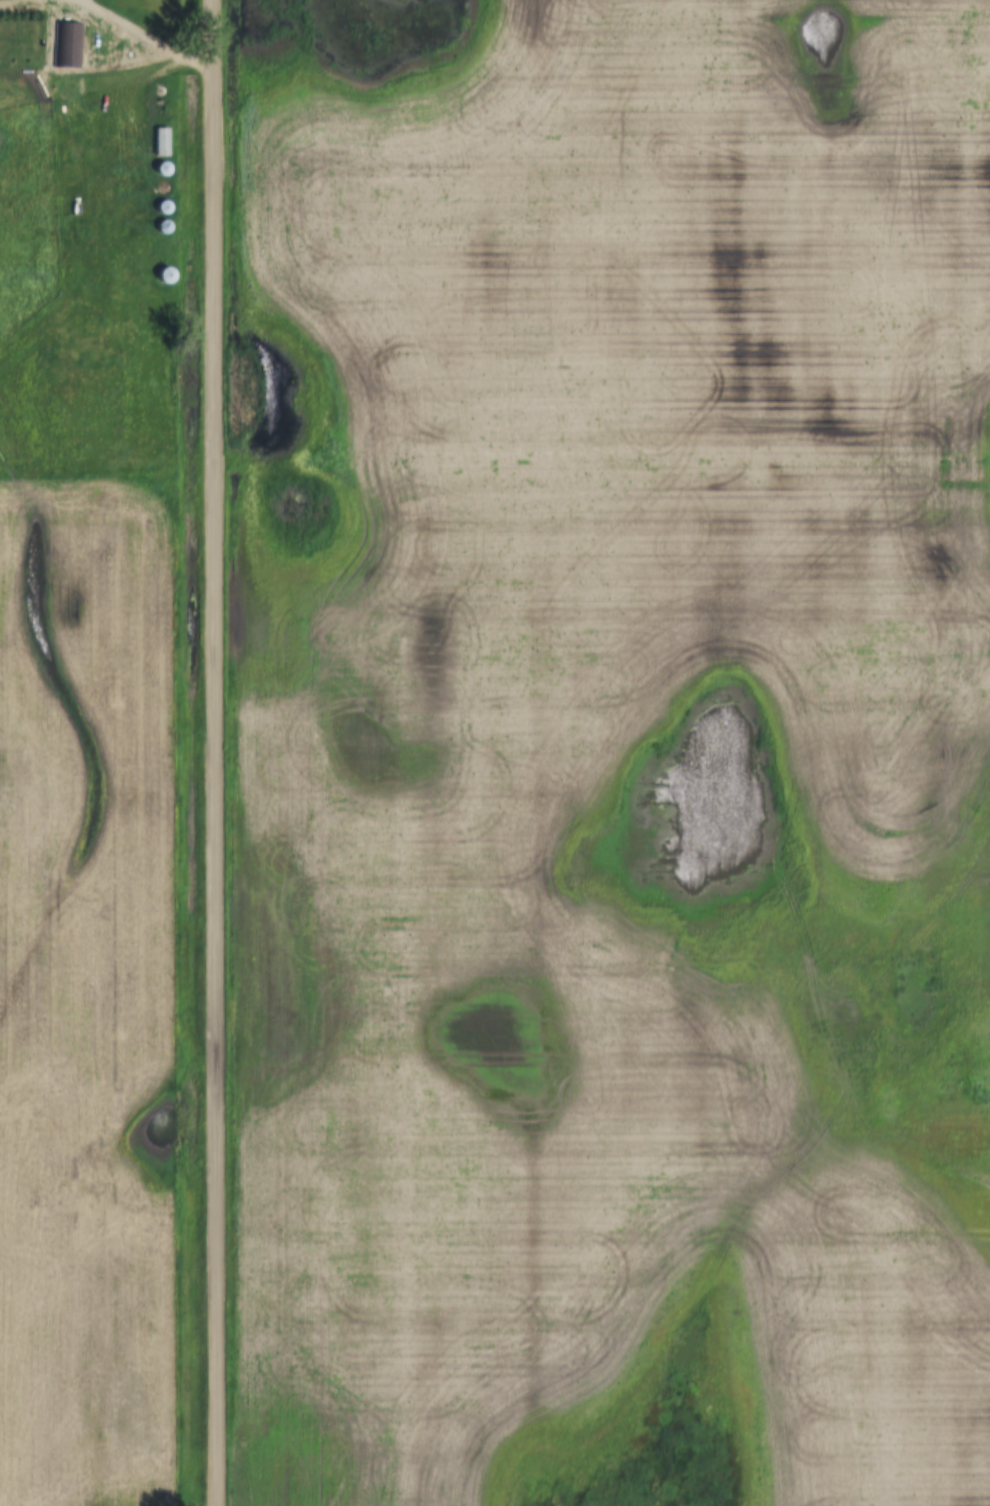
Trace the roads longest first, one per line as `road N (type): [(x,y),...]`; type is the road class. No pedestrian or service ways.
road 1 (residential): [(215,1505),(212,0)]

